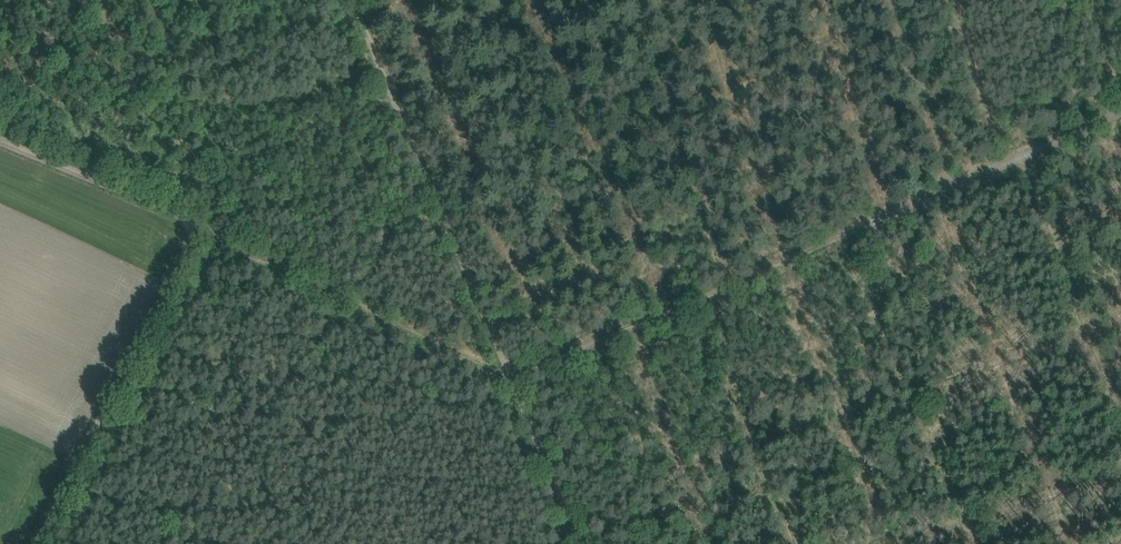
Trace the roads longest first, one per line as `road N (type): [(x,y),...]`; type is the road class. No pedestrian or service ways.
road 1 (track): [(732,284),(1120,121)]
road 2 (track): [(520,379),(353,0)]
road 3 (track): [(199,238),(520,379)]
road 4 (track): [(199,238),(42,543)]
road 5 (track): [(732,284),(635,0)]
road 6 (track): [(0,141),(180,216),(199,238)]
road 7 (track): [(887,0),(944,195)]
road 8 (track): [(520,379),(698,298)]
road 9 (track): [(584,543),(520,379)]

